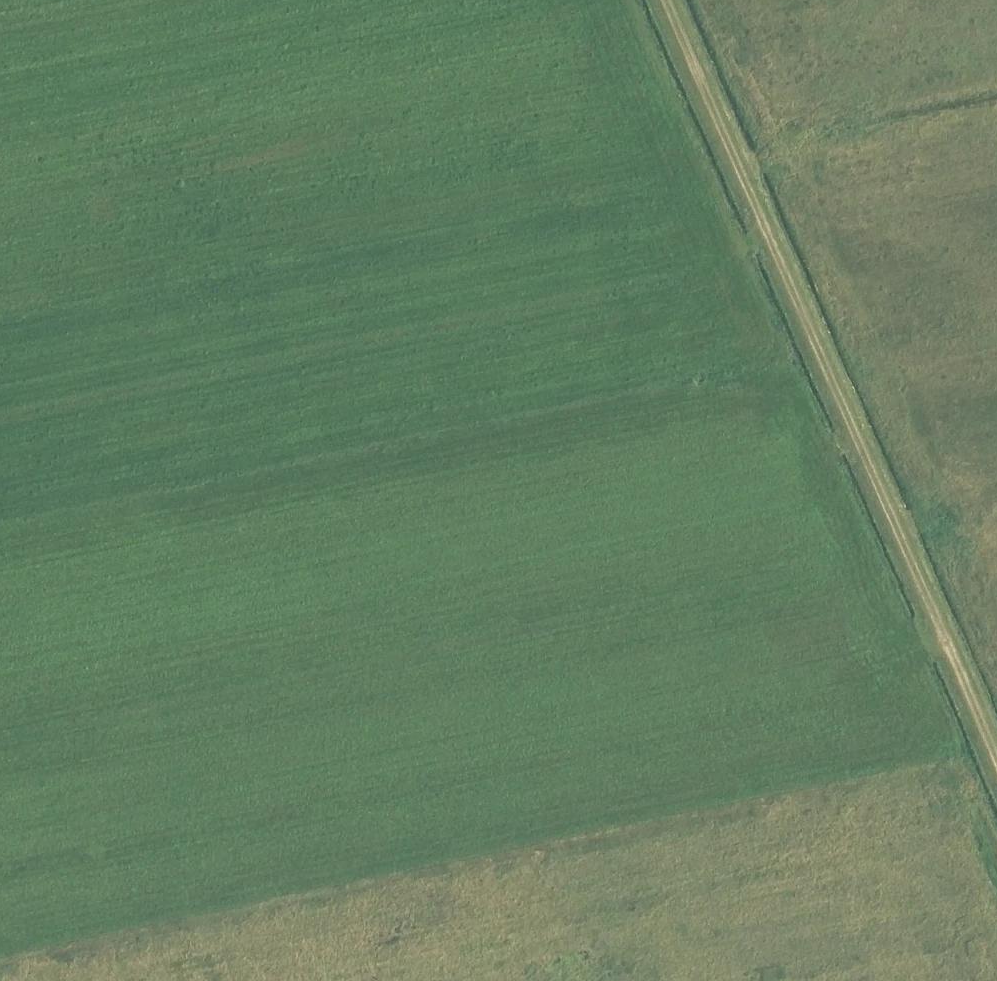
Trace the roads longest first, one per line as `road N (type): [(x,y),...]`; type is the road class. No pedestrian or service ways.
road 1 (track): [(661,0),(996,773)]

